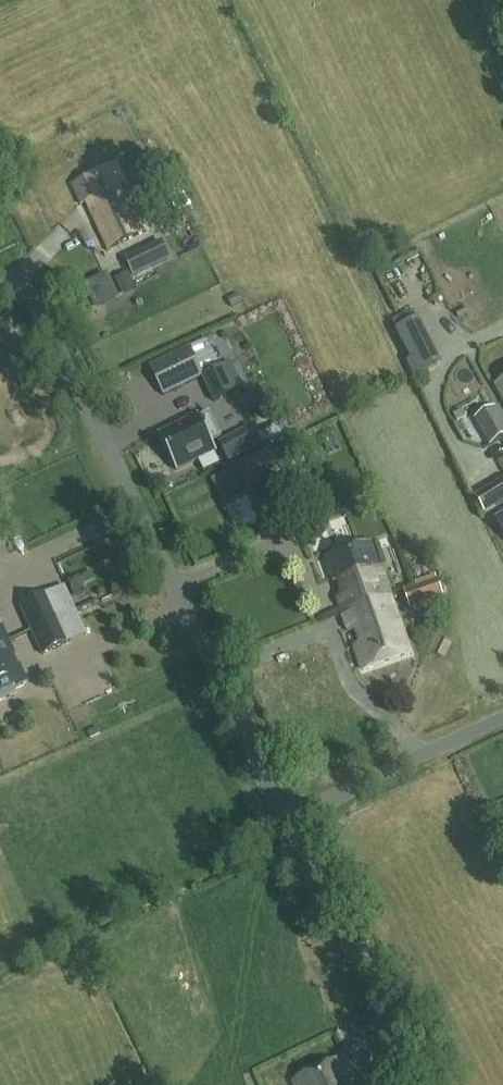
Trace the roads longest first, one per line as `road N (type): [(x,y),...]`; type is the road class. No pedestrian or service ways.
road 1 (unclassified): [(294,816),(29,293),(19,282),(0,282)]
road 2 (unclassified): [(294,816),(427,1081)]
road 3 (unclassified): [(502,718),(294,816)]

